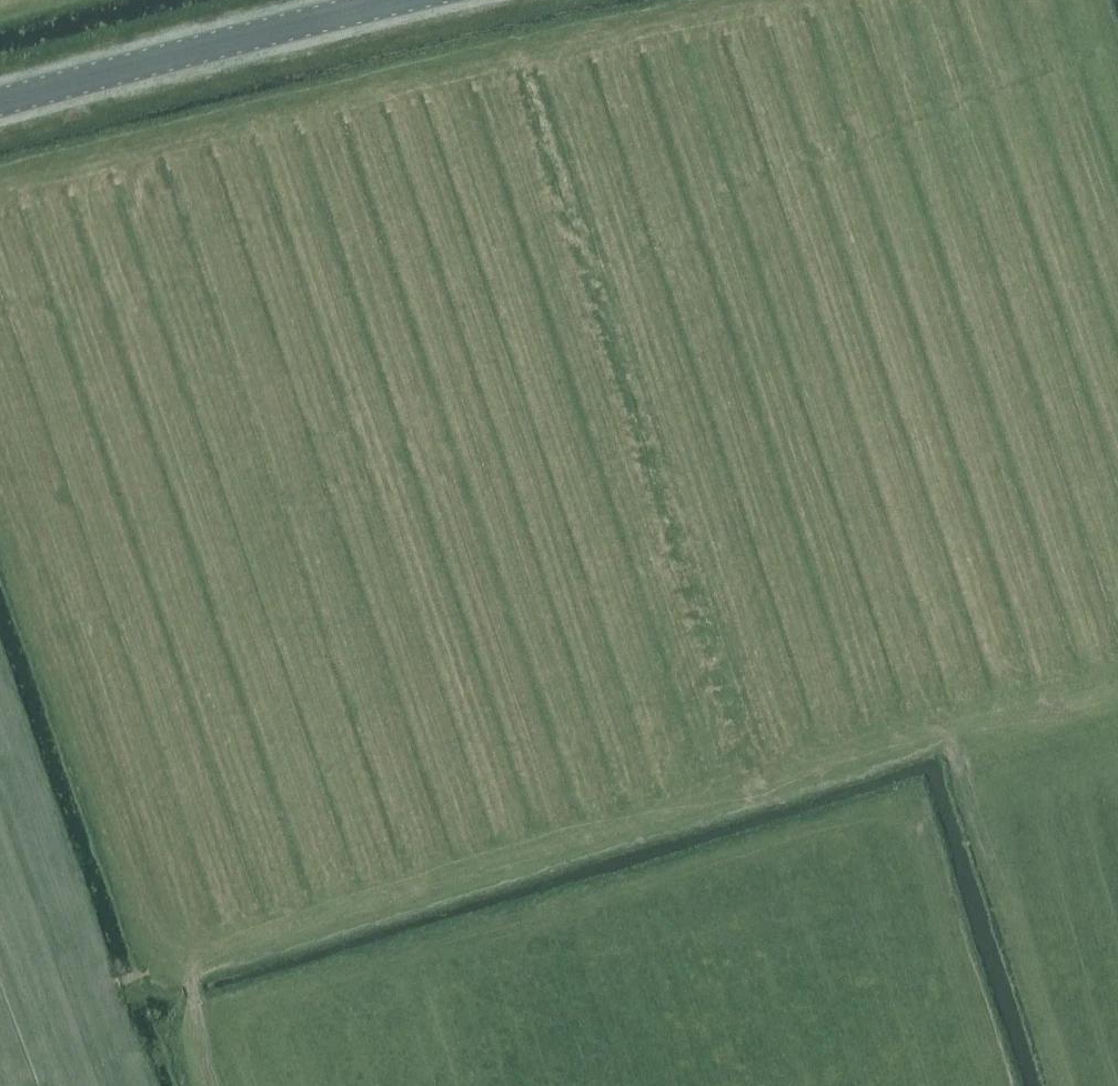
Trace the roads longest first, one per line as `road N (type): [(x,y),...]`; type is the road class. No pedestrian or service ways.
road 1 (primary): [(0,102),(398,0)]

